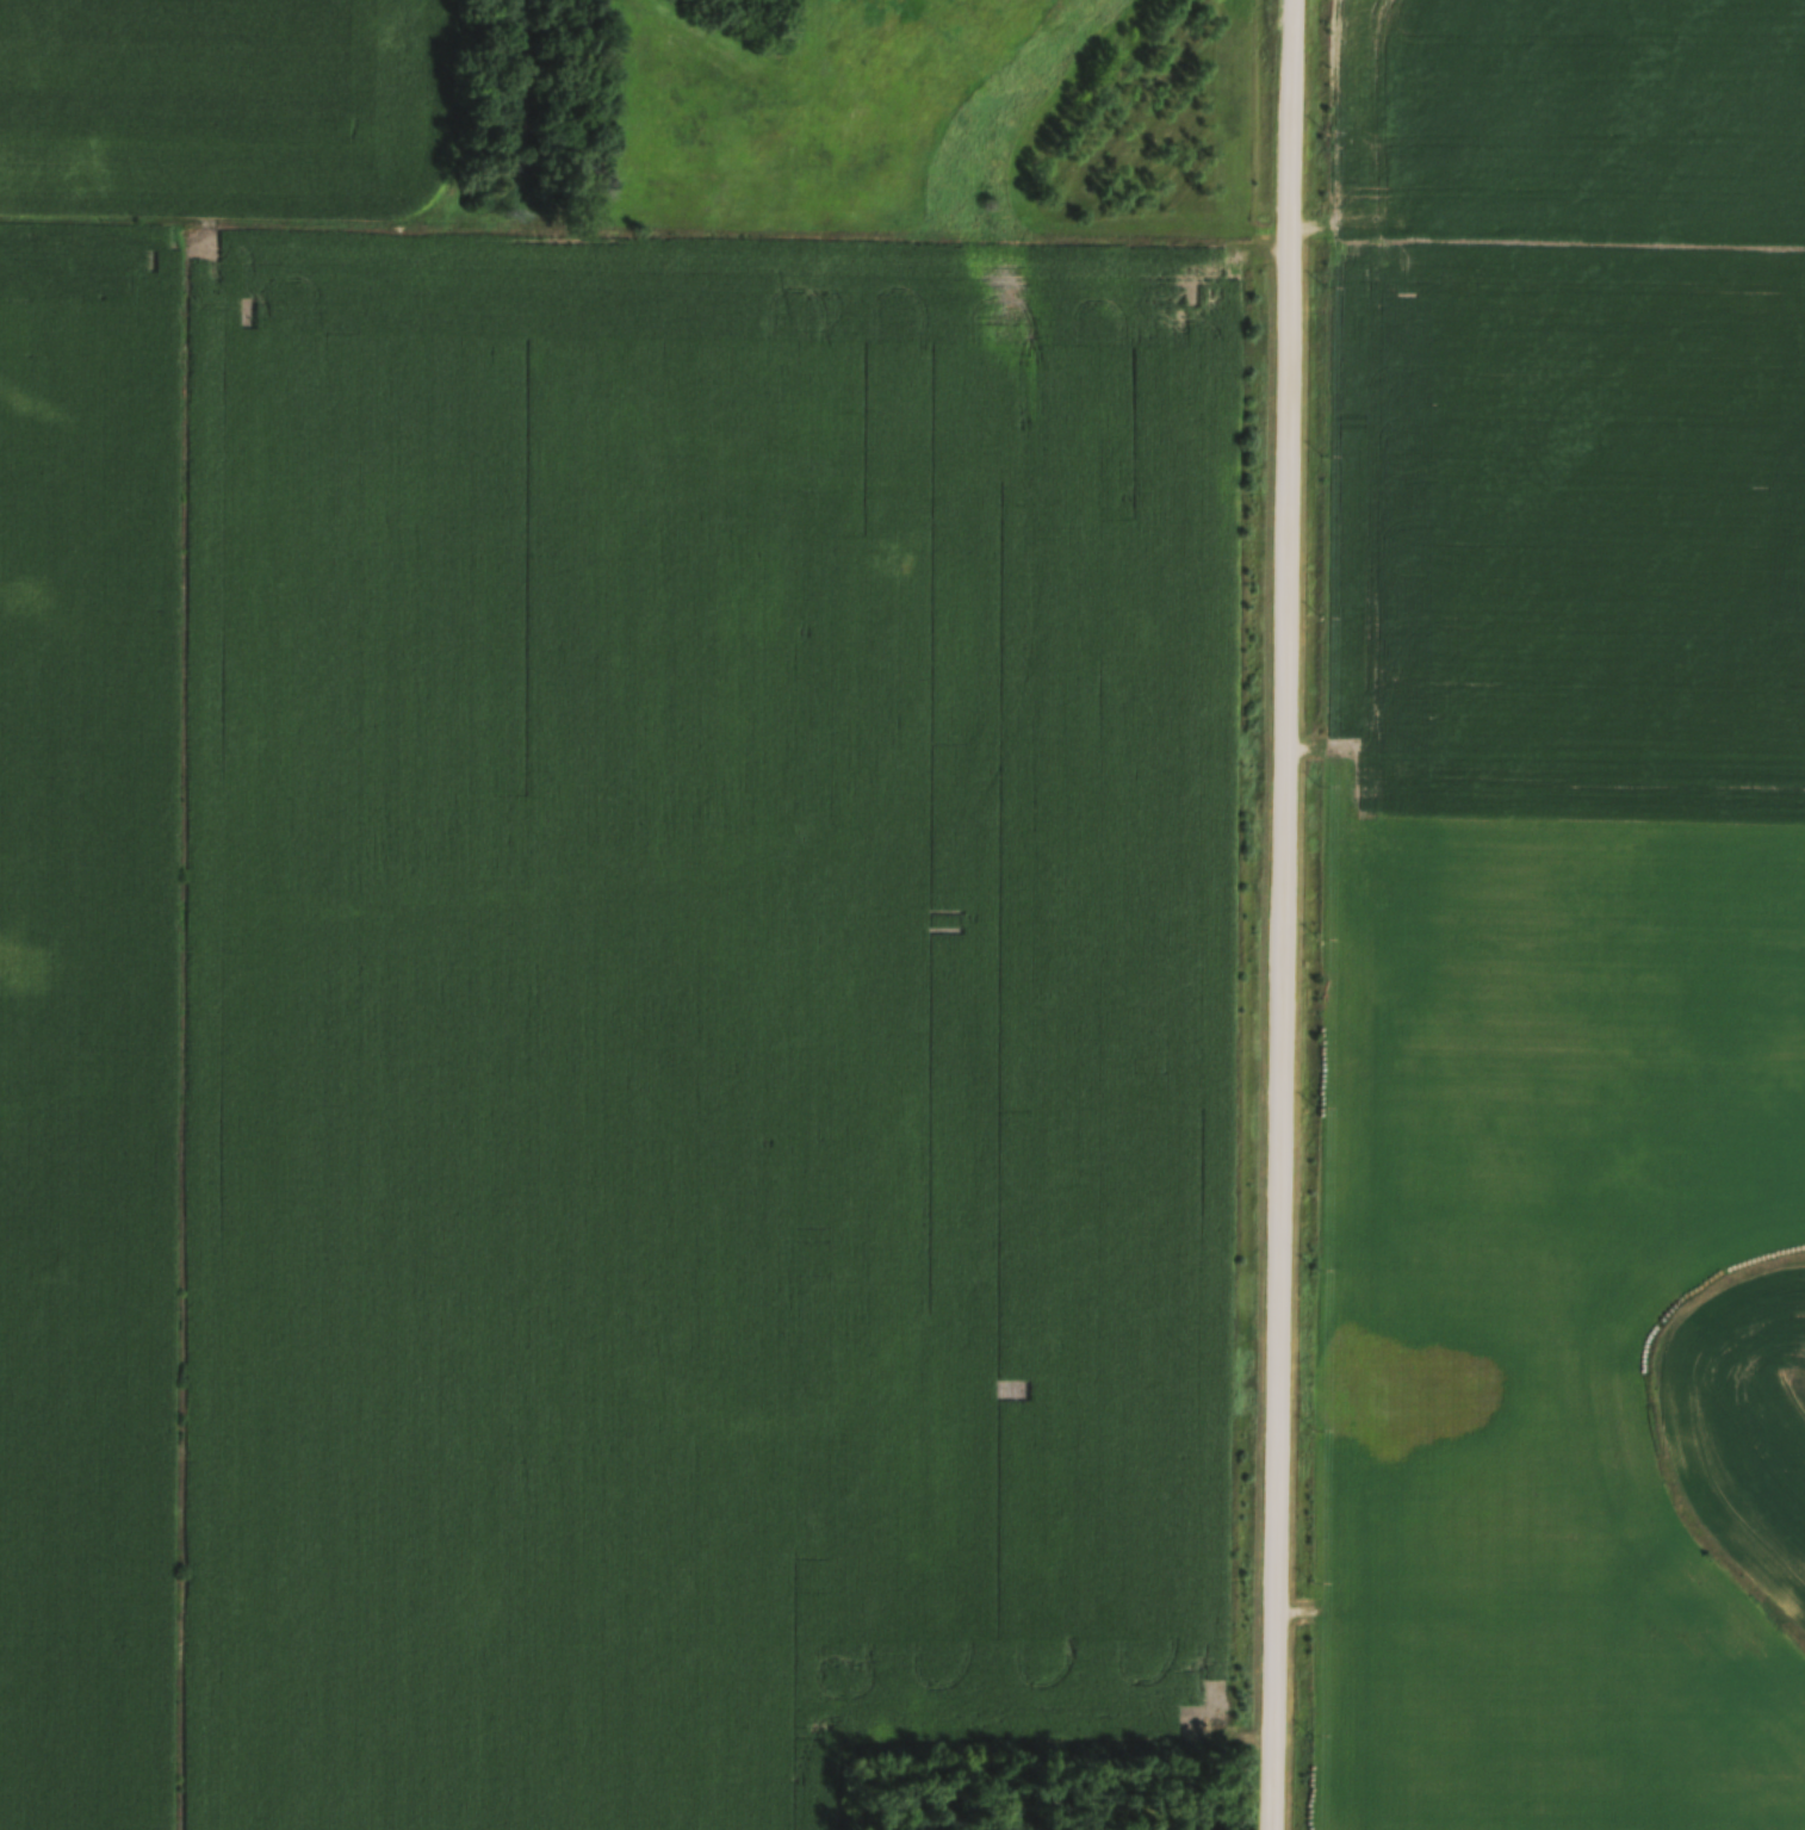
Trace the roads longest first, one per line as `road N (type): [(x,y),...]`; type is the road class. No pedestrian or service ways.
road 1 (residential): [(1279,1829),(1297,0)]

